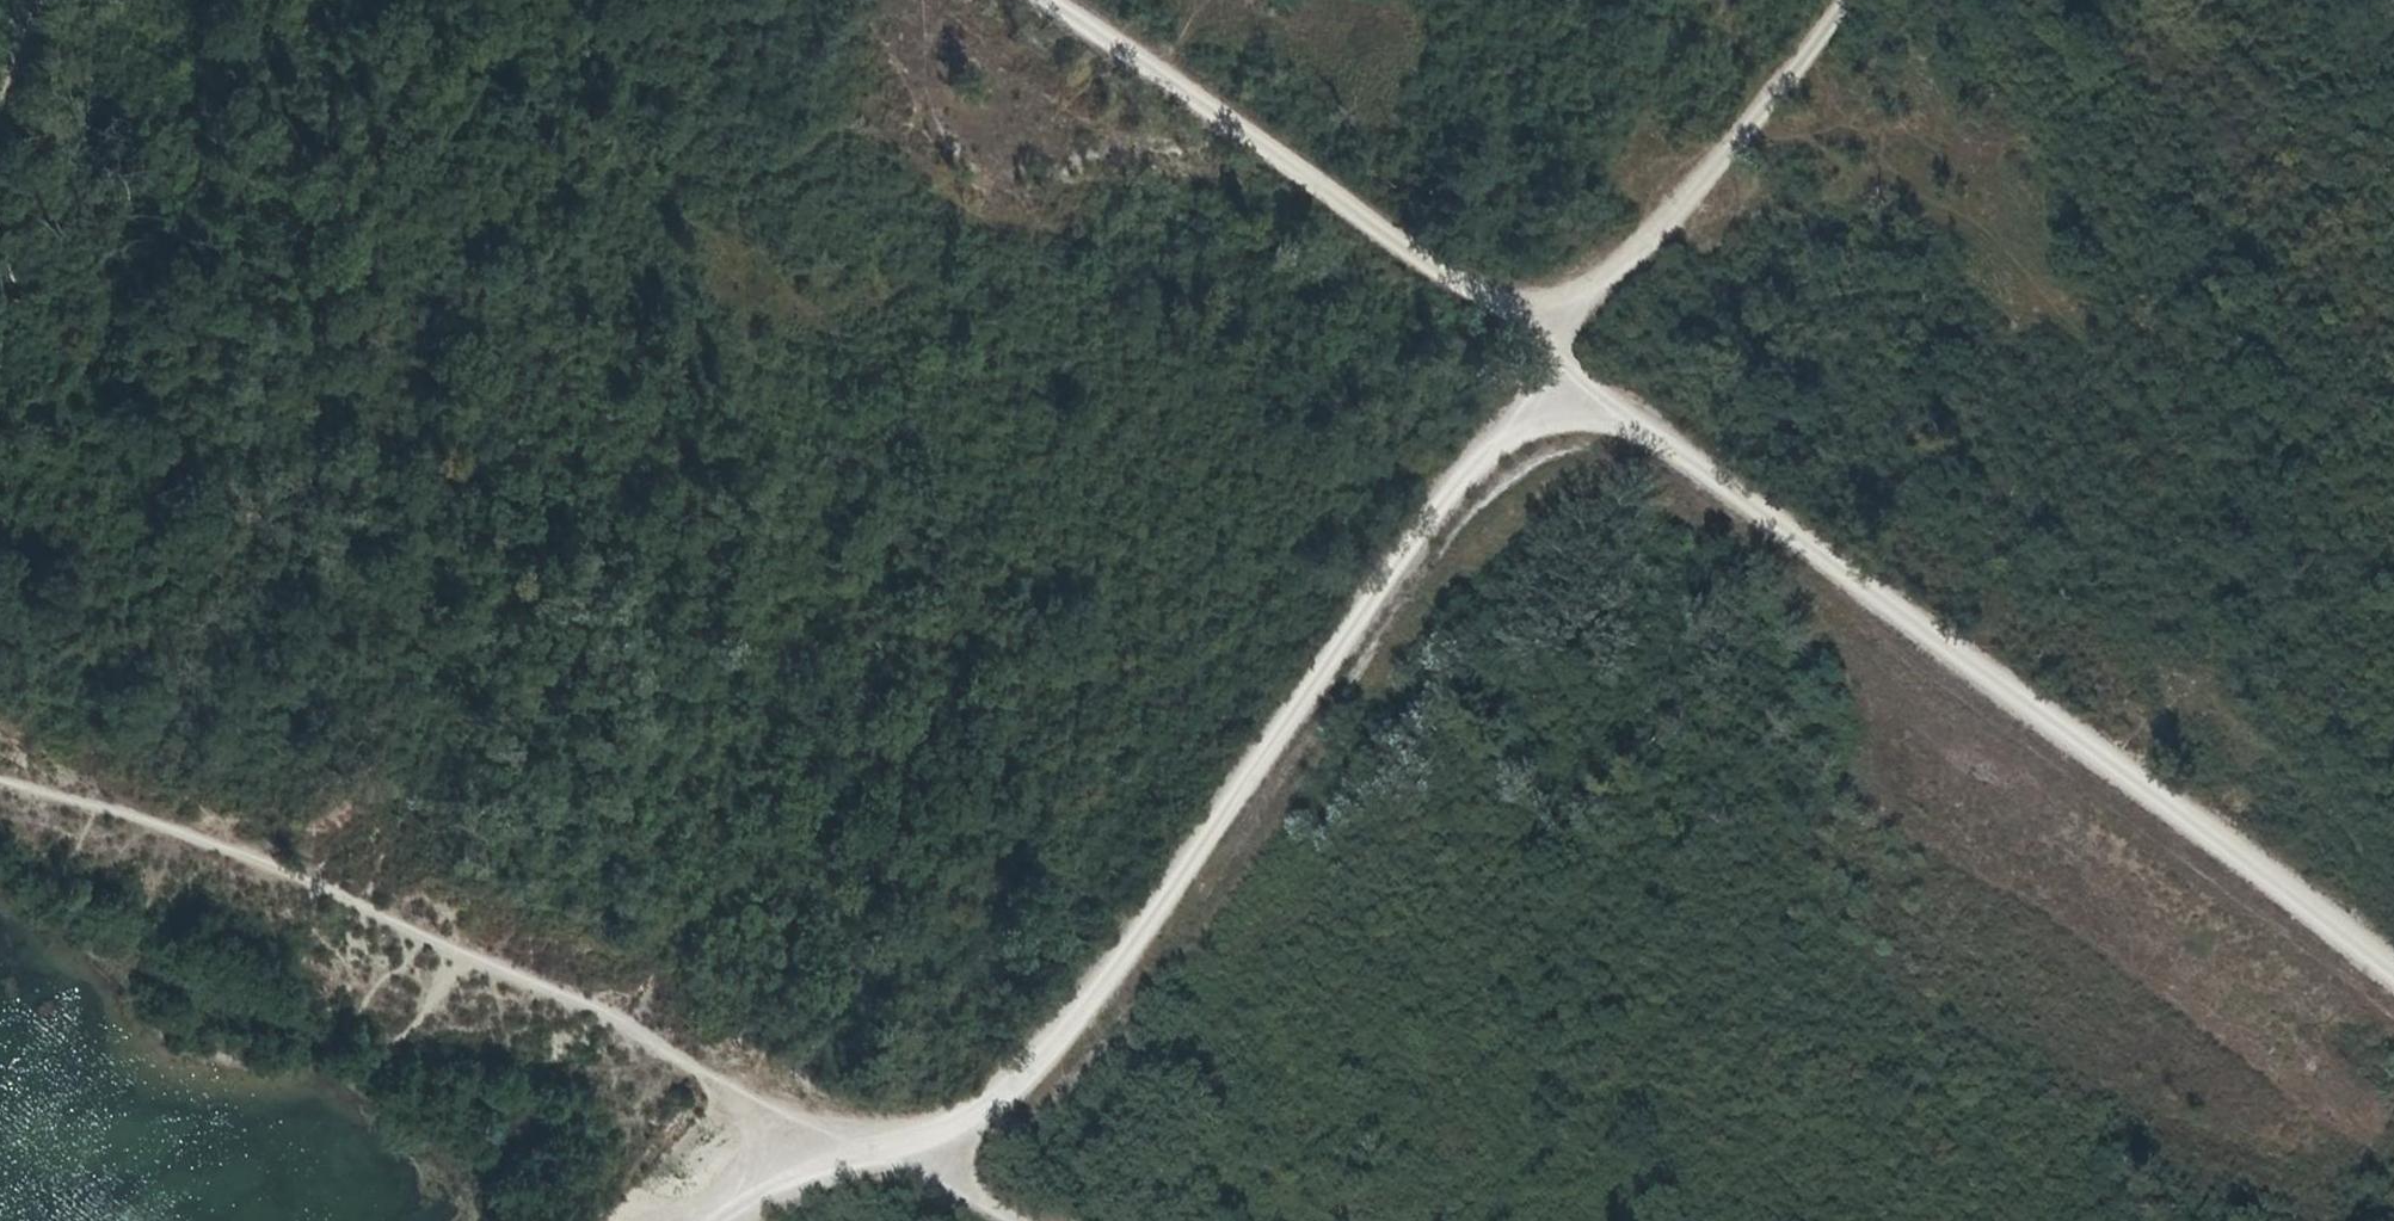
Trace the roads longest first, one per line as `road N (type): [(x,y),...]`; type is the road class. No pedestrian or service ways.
road 1 (track): [(1553,357),(1053,1047),(958,1126),(850,1141),(747,1173),(683,1220)]
road 2 (track): [(2393,971),(1553,357)]
road 3 (track): [(1553,357),(1049,0)]
road 4 (track): [(1793,72),(1582,300),(1553,357)]

